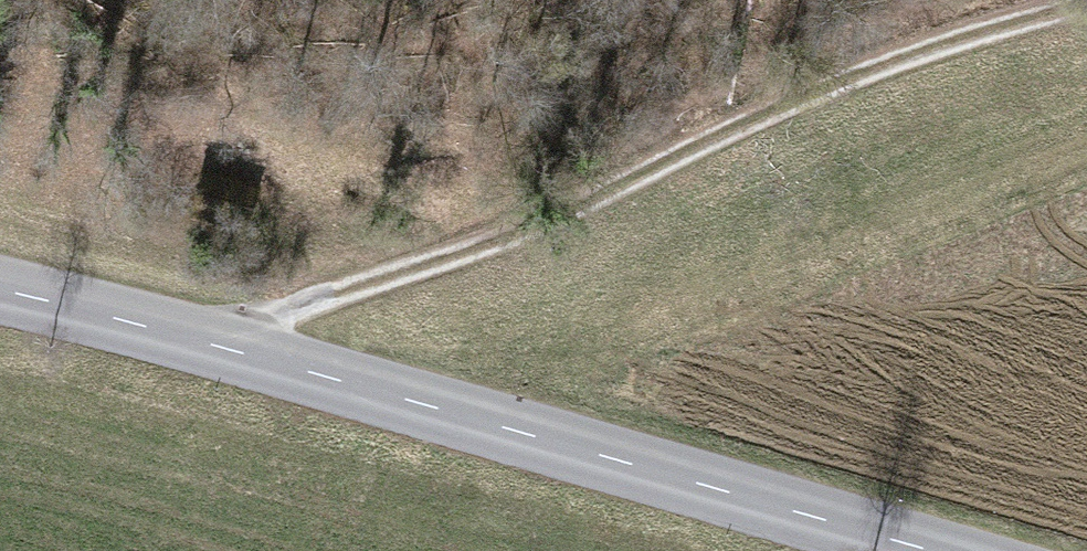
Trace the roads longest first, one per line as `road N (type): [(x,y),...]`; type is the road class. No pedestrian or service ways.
road 1 (secondary): [(0,290),(209,342),(933,550)]
road 2 (track): [(209,342),(355,287),(497,212),(929,33),(1035,0)]

